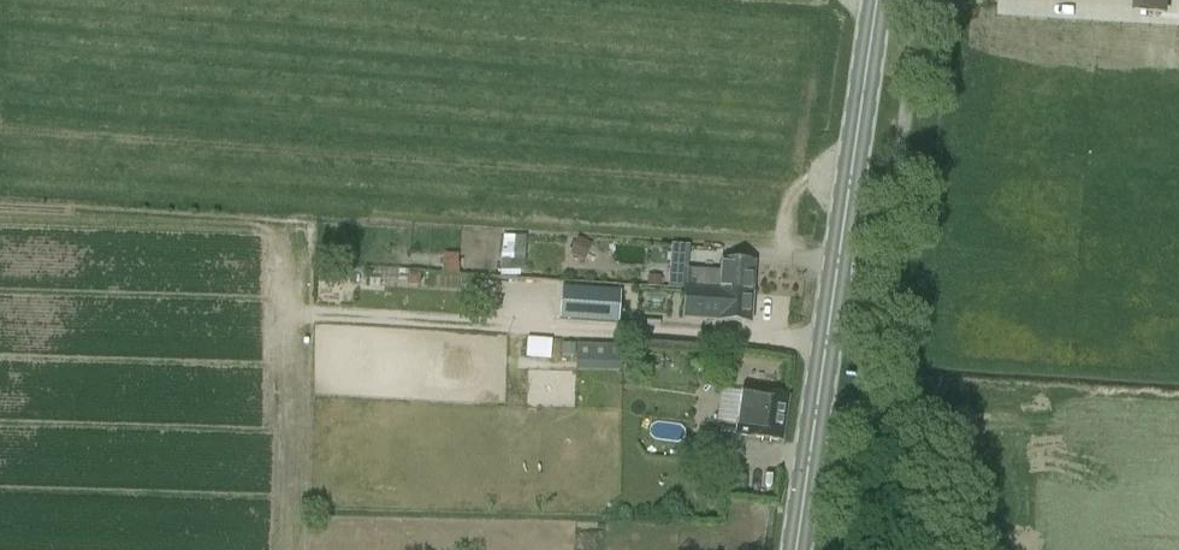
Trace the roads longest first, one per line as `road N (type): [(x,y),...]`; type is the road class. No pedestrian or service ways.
road 1 (secondary): [(790,549),(880,0)]

